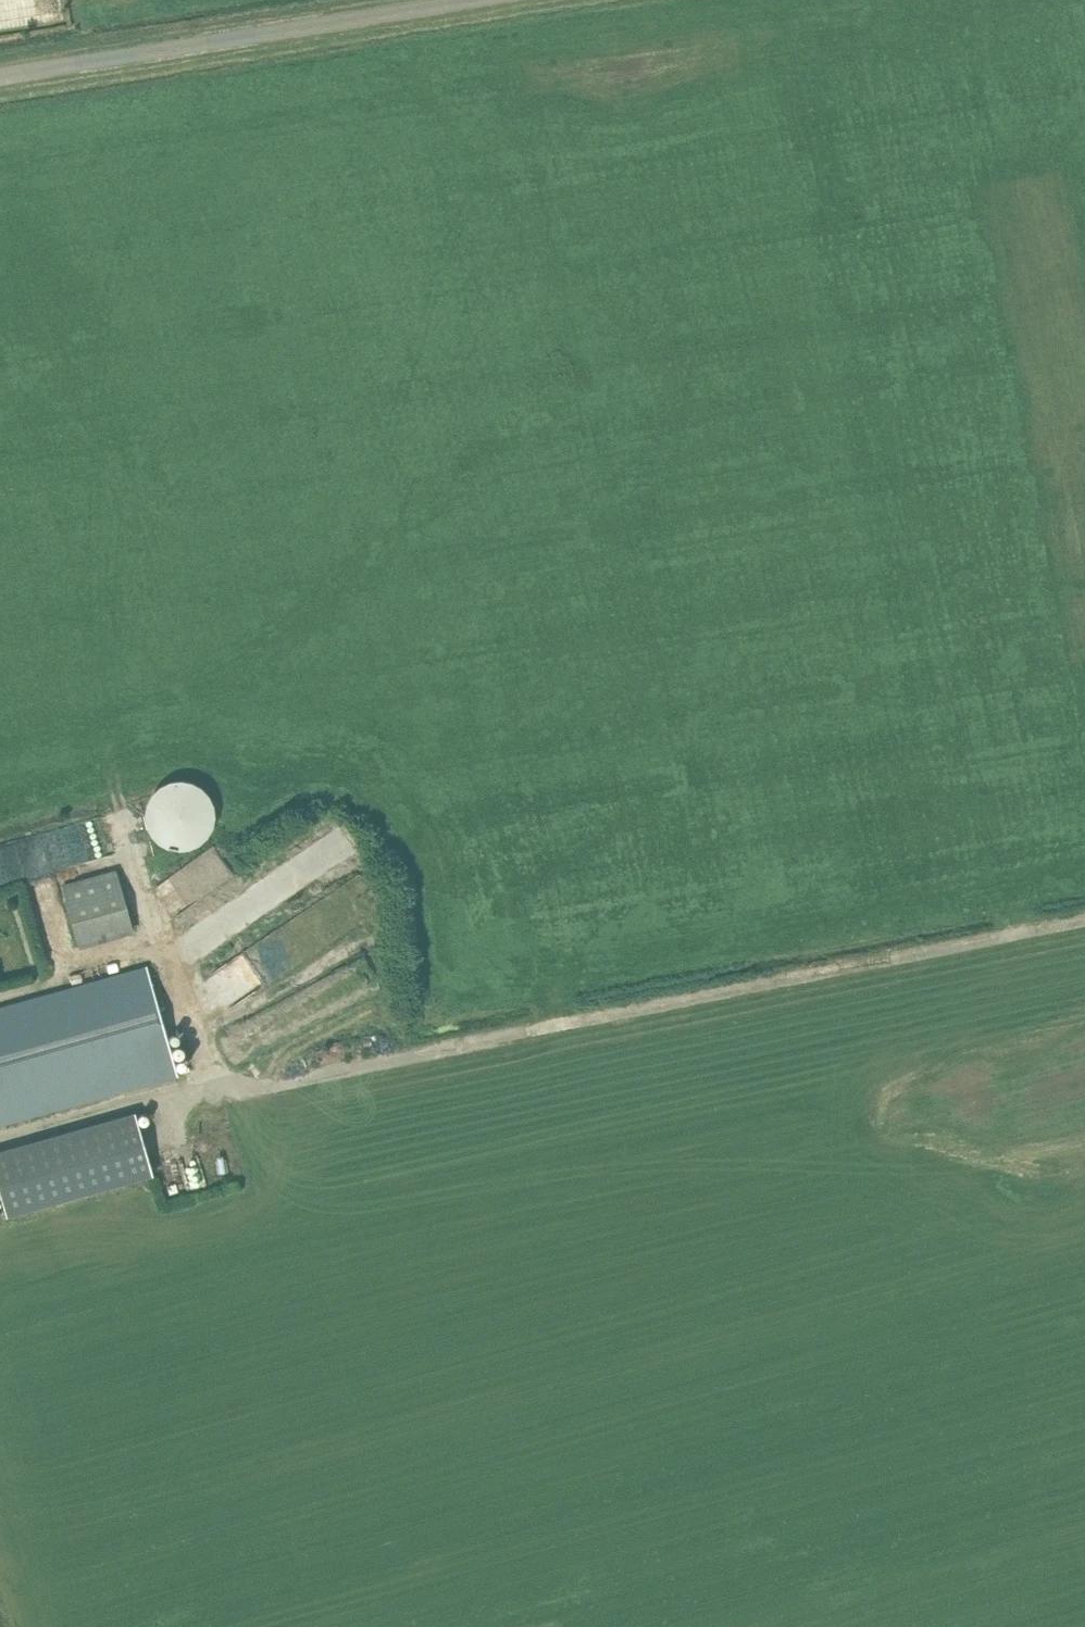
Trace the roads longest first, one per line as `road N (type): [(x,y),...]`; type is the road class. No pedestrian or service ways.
road 1 (unclassified): [(0,76),(468,0)]

